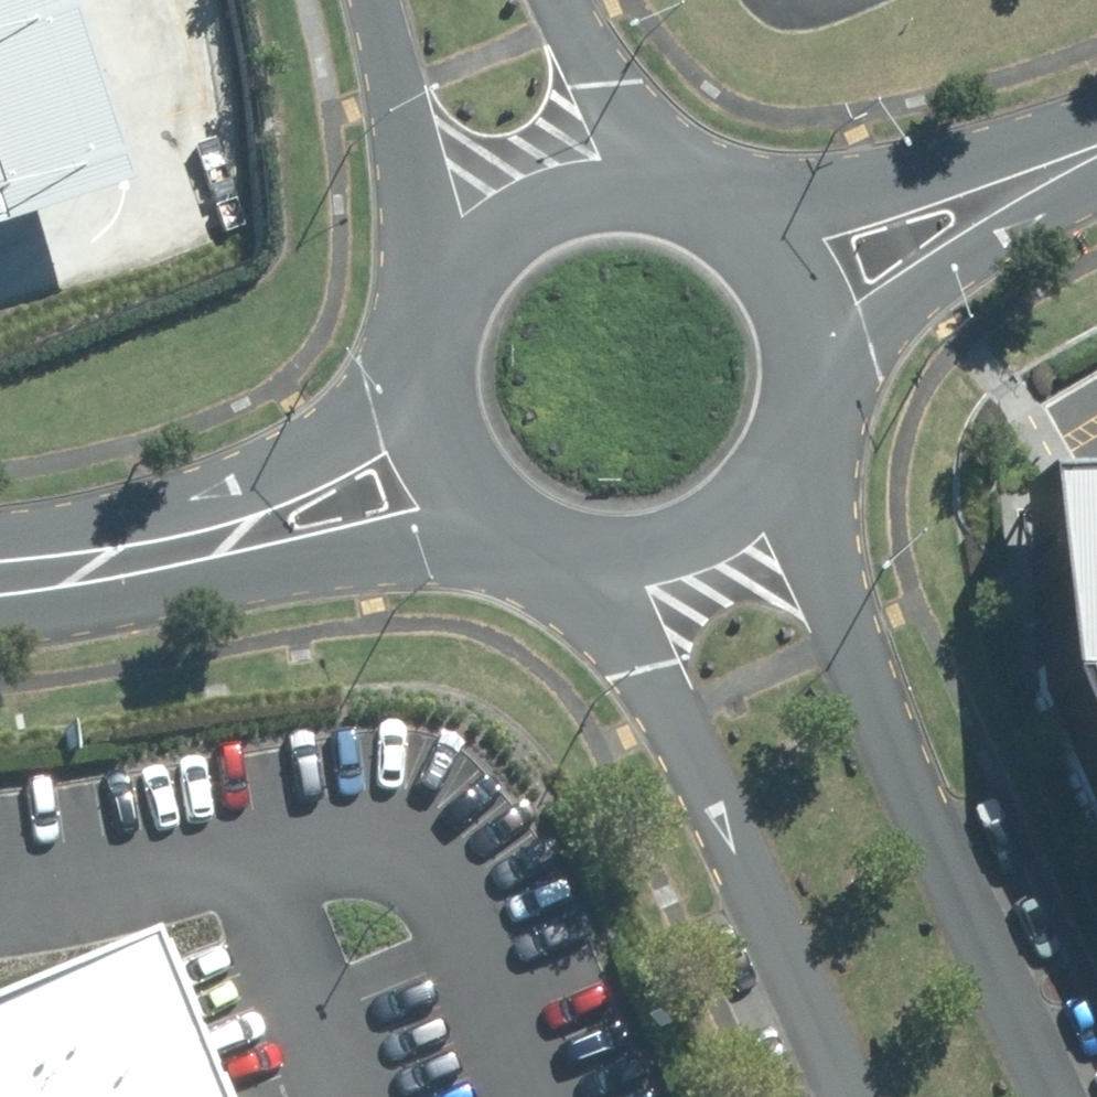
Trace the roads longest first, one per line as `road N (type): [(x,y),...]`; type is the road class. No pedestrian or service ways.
road 1 (unclassified): [(758,465),(1053,1096)]
road 2 (unclassified): [(842,1096),(642,669),(555,527)]
road 3 (unclassified): [(1096,170),(788,400)]
road 4 (unclassified): [(724,218),(1096,133)]
road 5 (unclassified): [(525,512),(437,530),(223,540)]
road 6 (unclassified): [(456,281),(374,0)]
road 7 (unclassified): [(223,540),(439,382)]
road 8 (unclassified): [(758,465),(718,505),(667,530),(610,538),(555,527)]
road 9 (unclassified): [(0,564),(223,540)]
road 10 (unclassified): [(456,281),(512,216),(592,185),(635,185)]
road 11 (unclassified): [(724,218),(781,297),(793,355),(788,400)]
road 12 (unclassified): [(555,0),(635,185)]
road 13 (unclassified): [(525,512),(480,476),(452,432),(439,382)]

